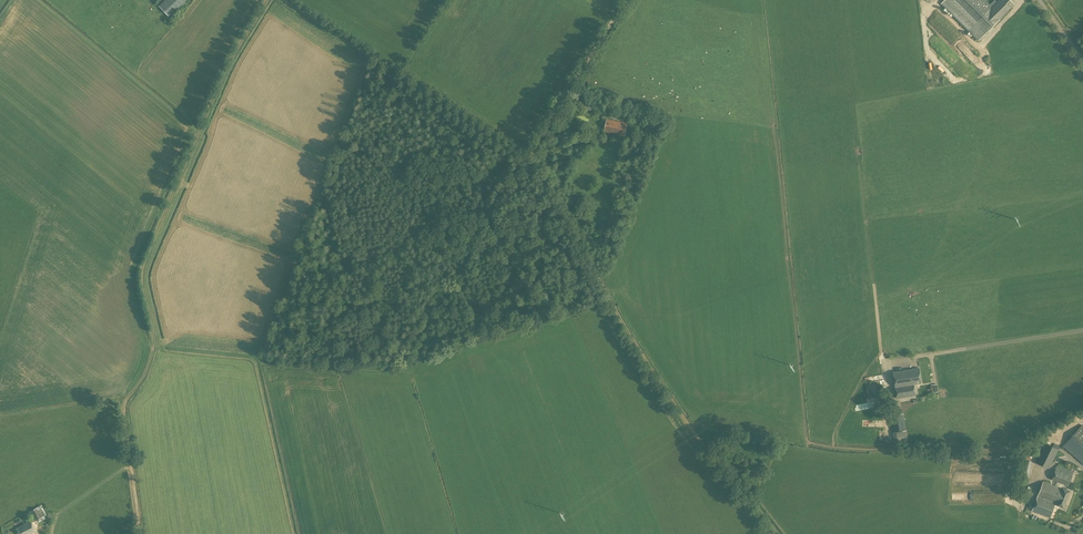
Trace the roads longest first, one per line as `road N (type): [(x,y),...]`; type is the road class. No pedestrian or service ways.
road 1 (track): [(528,161),(623,328),(769,533)]
road 2 (track): [(131,468),(124,403),(144,376),(154,338),(142,266),(199,132)]
road 3 (track): [(528,161),(283,0)]
road 4 (track): [(528,161),(406,361)]
road 5 (track): [(808,442),(869,450),(1012,449),(1012,458)]
road 6 (track): [(627,0),(528,161)]
road 7 (track): [(199,132),(267,0)]
road 8 (track): [(0,415),(128,396)]

